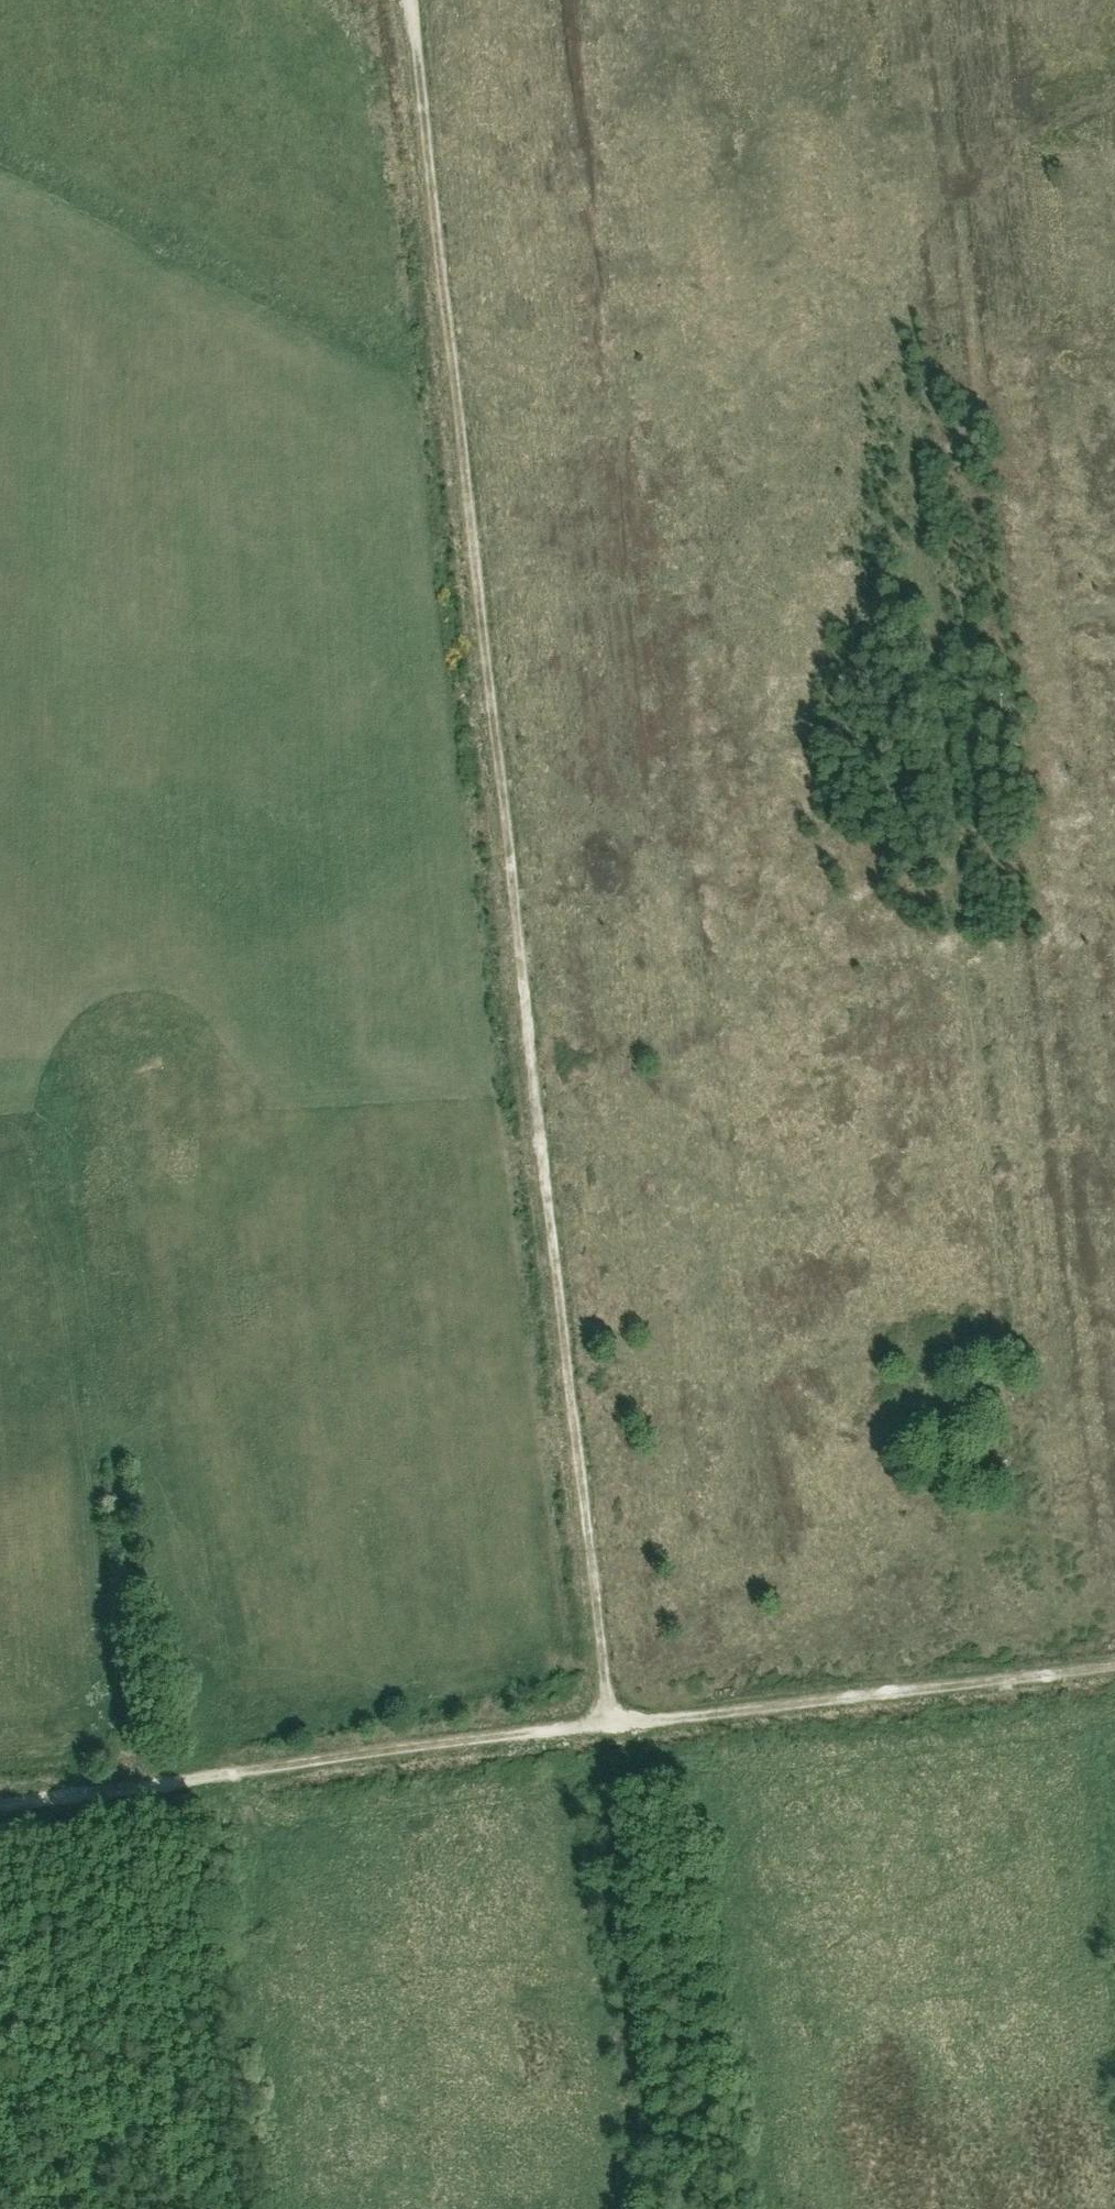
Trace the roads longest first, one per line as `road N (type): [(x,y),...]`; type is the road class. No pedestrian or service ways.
road 1 (track): [(611,1723),(418,0)]
road 2 (track): [(611,1723),(0,1802)]
road 3 (track): [(1114,1665),(611,1723)]

